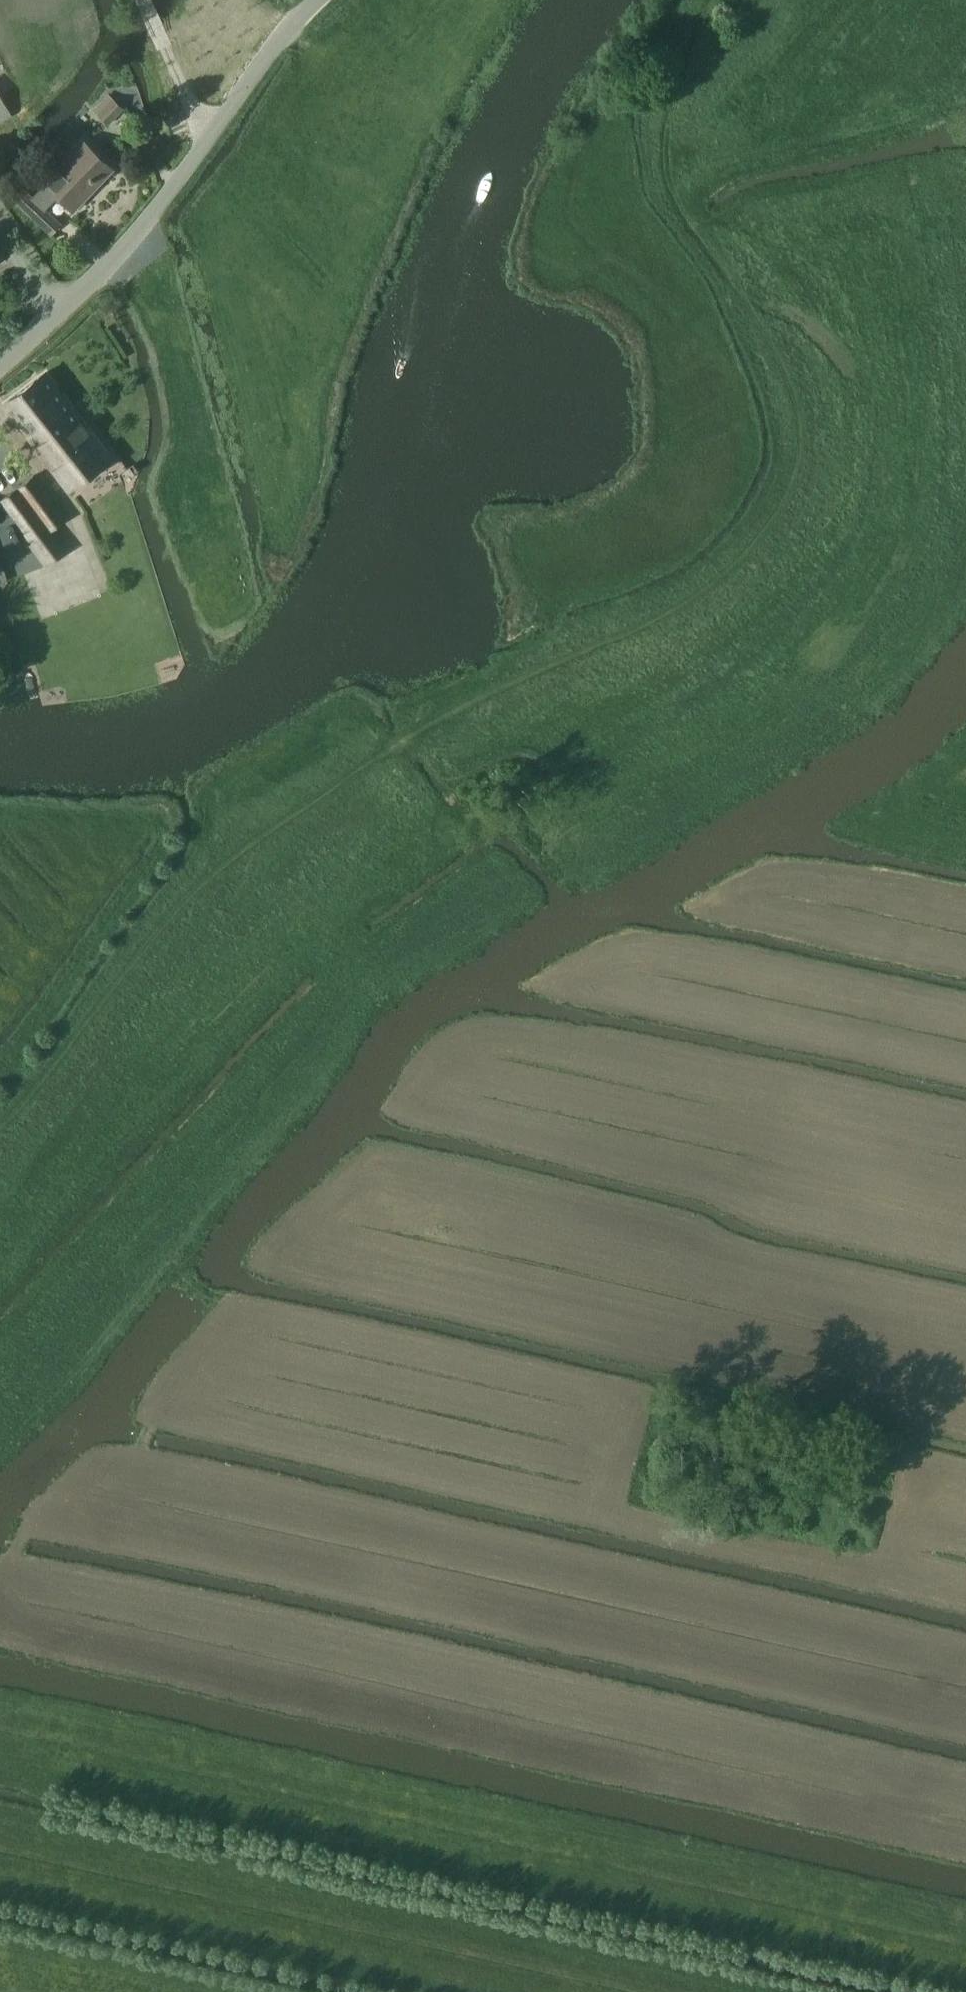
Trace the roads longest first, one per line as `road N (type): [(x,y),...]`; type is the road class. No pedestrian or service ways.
road 1 (track): [(0,1125),(210,881),(417,733),(712,588),(780,501),(789,442),(773,365),(727,269),(686,218),(668,169),(667,125),(679,83),(732,0)]
road 2 (unclassified): [(0,365),(108,264),(285,31),(318,0)]

